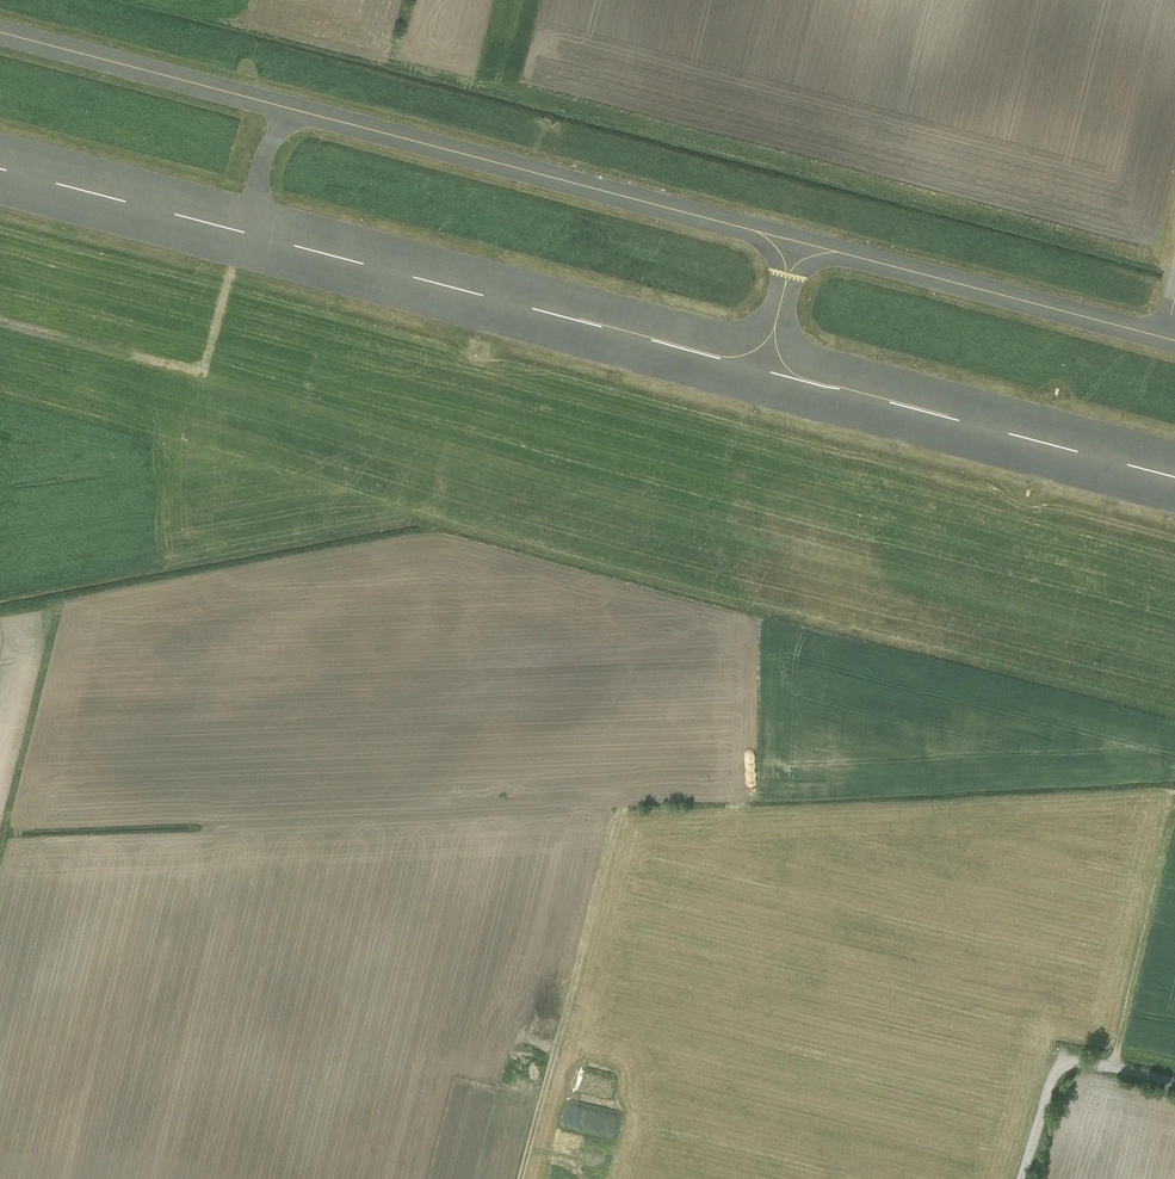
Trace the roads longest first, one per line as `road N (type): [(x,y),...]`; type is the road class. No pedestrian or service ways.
road 1 (track): [(1174,1075),(1066,1052),(1024,1178)]
road 2 (track): [(1113,1061),(1174,848)]

